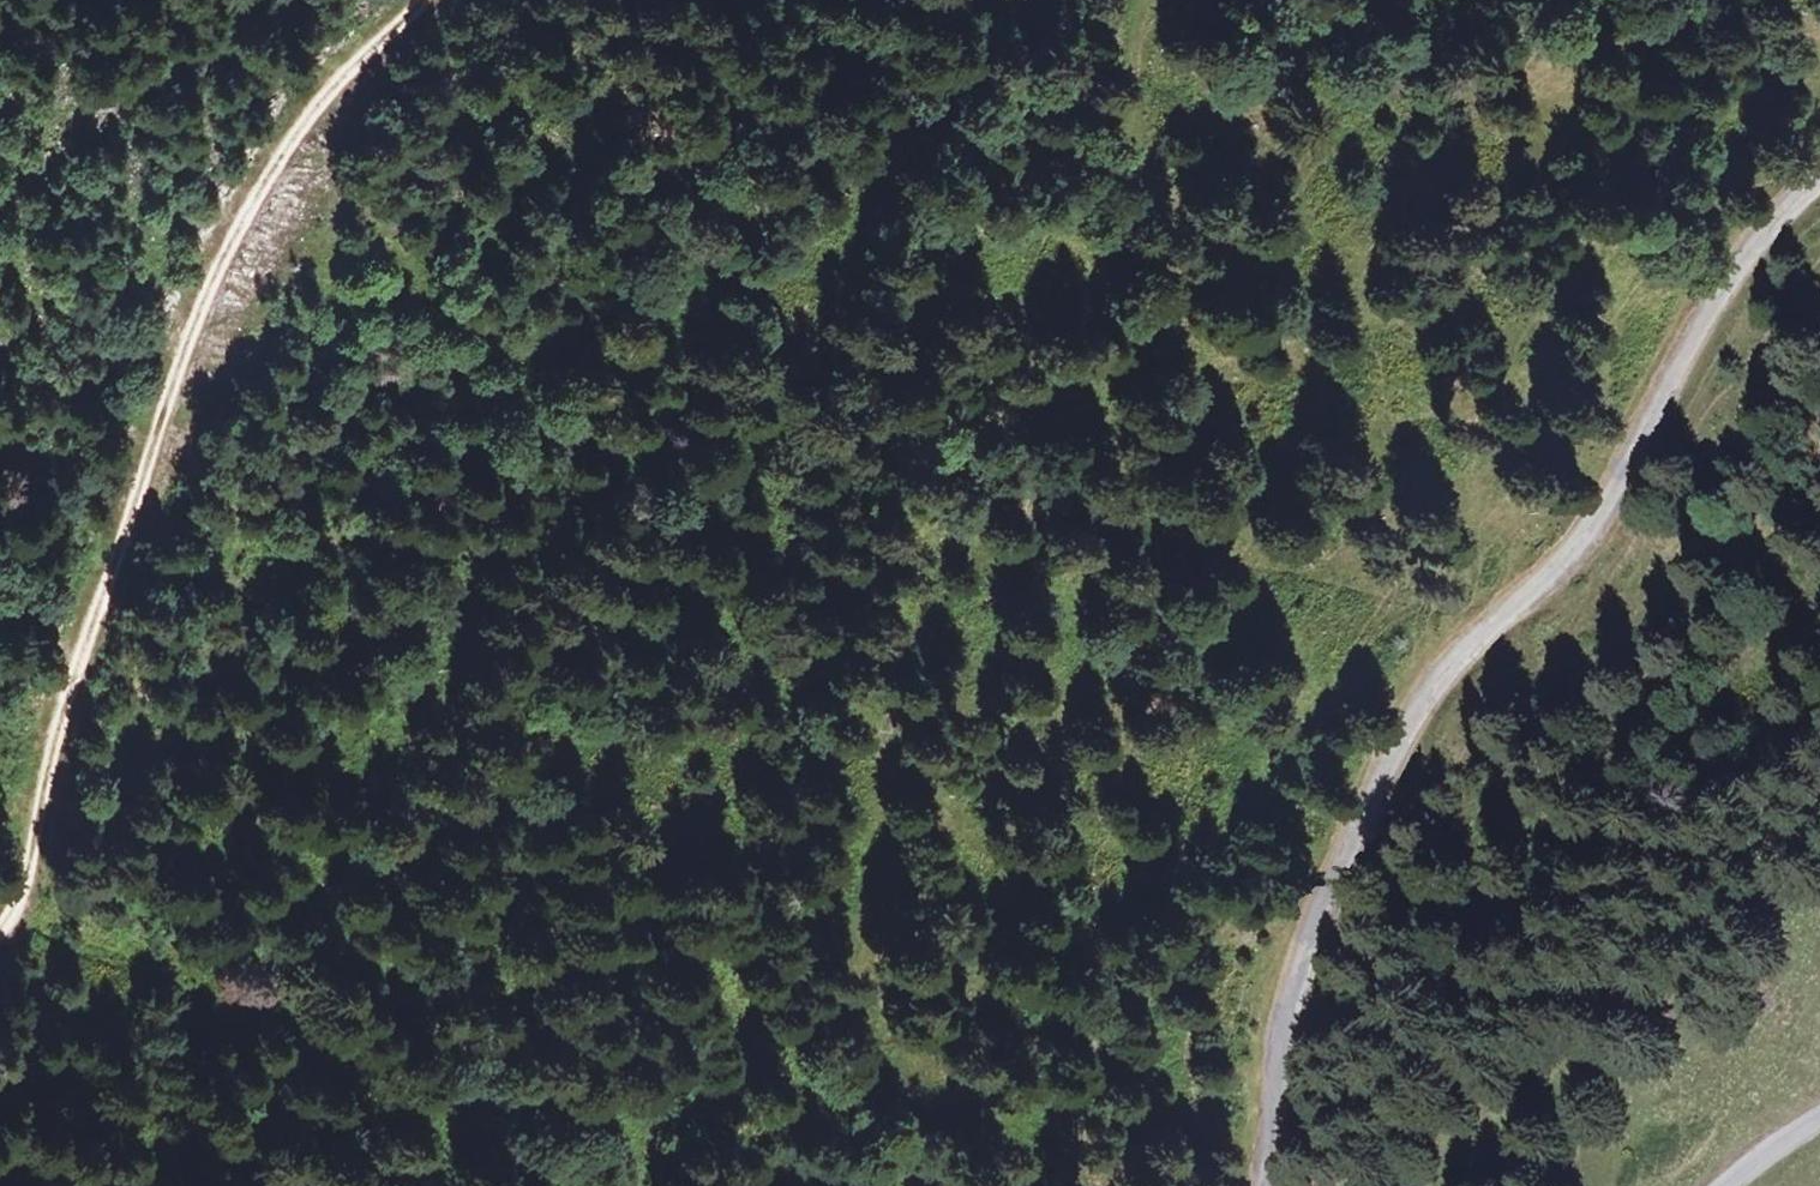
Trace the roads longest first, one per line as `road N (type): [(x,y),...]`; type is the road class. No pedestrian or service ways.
road 1 (unclassified): [(1819,196),(1744,278),(1601,514),(1444,673),(1365,790),(1285,989),(1259,1185)]
road 2 (track): [(0,931),(15,904),(88,619),(160,418),(245,217),(288,147),(426,0)]

